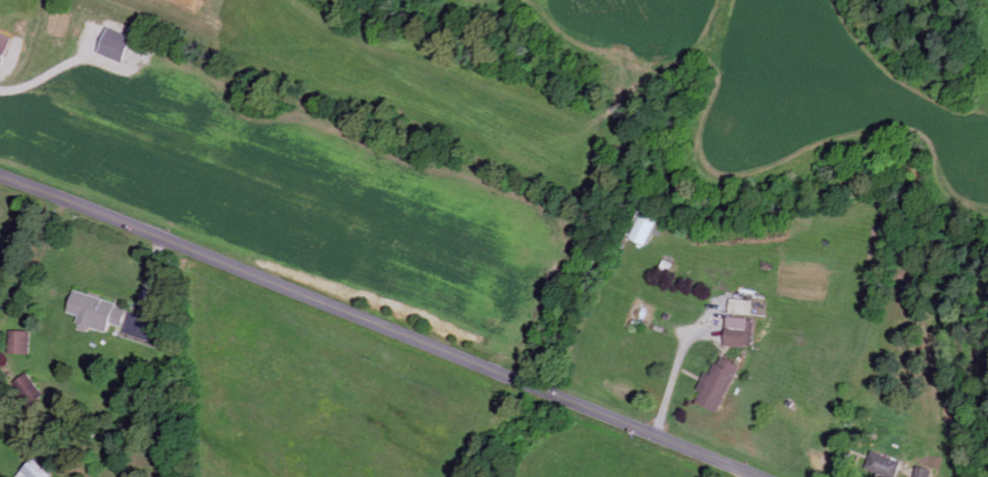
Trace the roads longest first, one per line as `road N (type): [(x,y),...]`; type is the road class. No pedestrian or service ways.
road 1 (residential): [(0,172),(764,476)]

